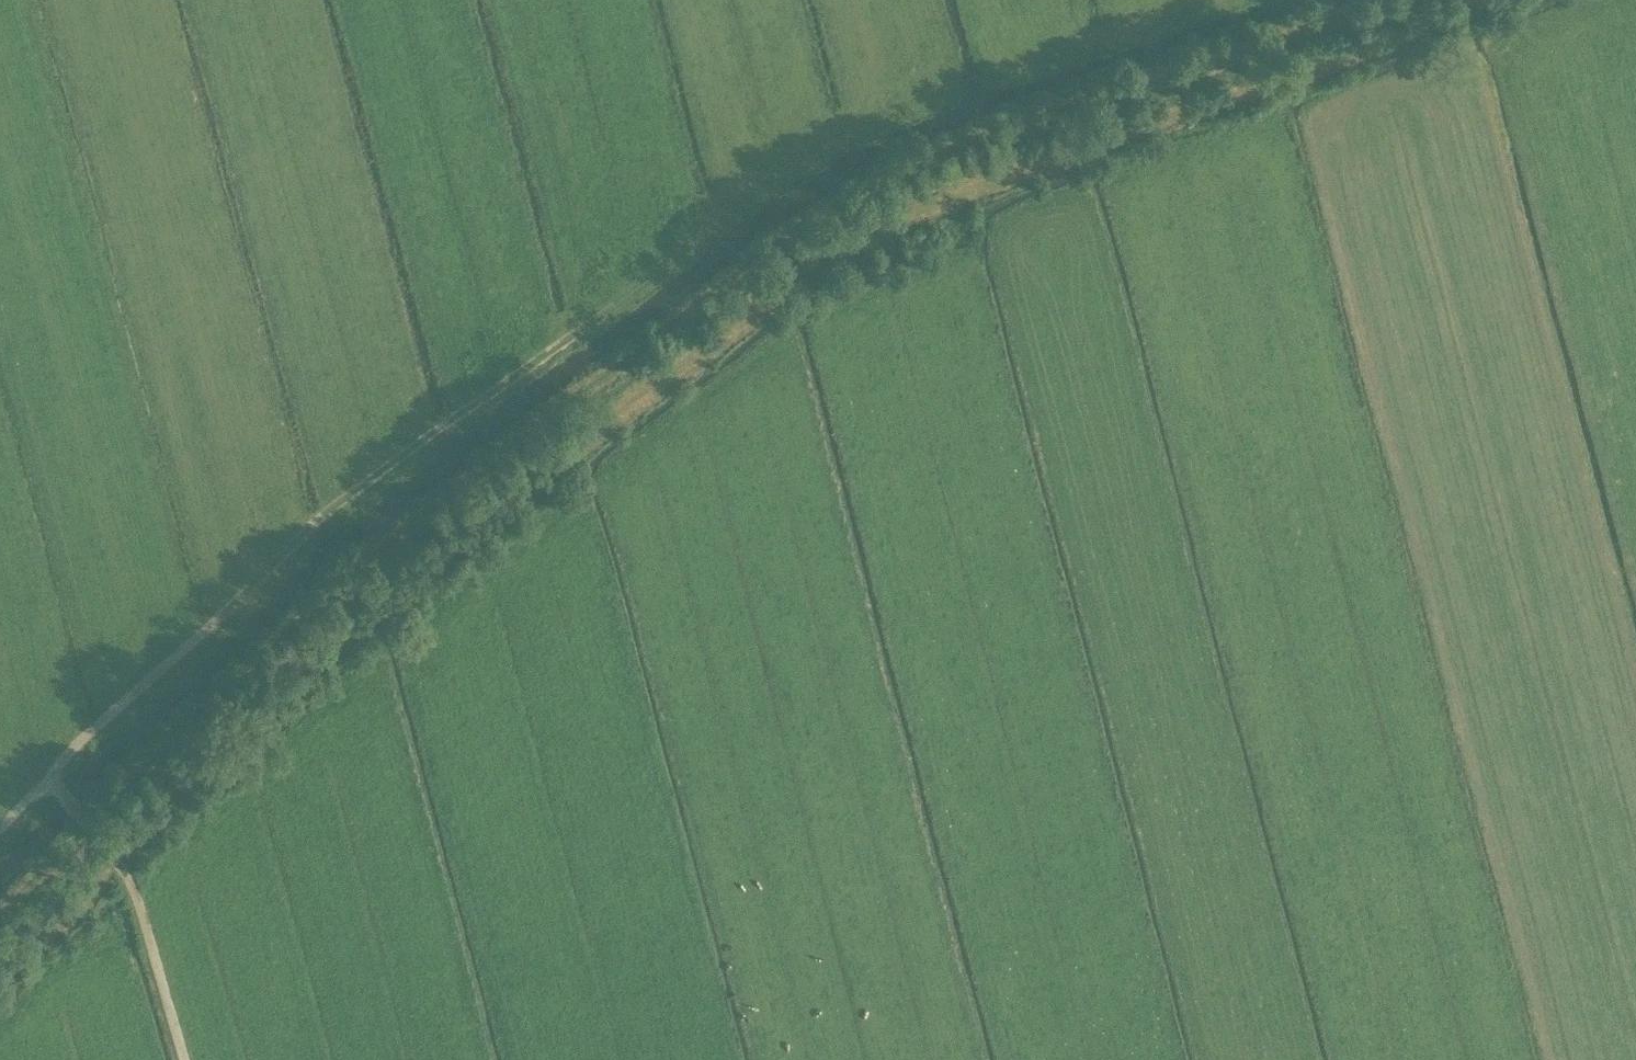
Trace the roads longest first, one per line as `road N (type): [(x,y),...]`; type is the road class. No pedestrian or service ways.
road 1 (track): [(337,504),(44,779),(105,842)]
road 2 (track): [(105,842),(133,883),(184,1059)]
road 3 (track): [(1071,54),(1220,0)]

